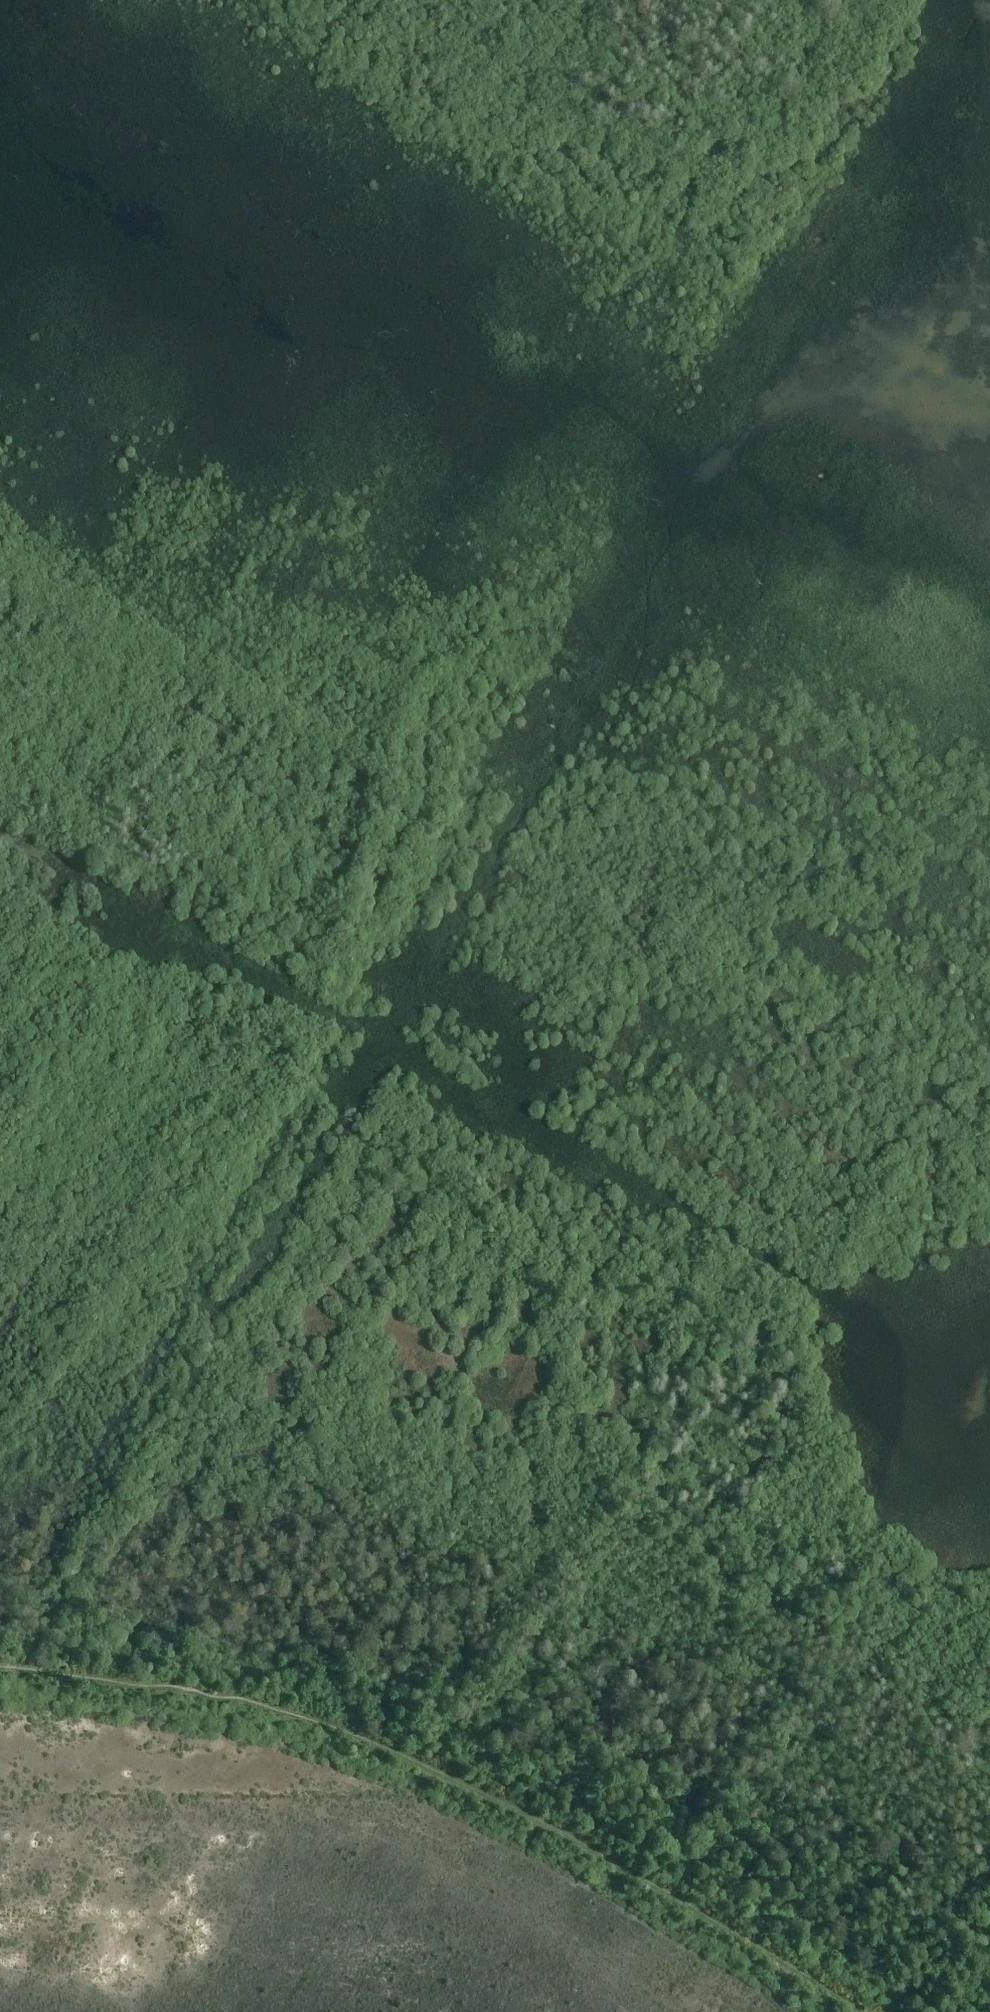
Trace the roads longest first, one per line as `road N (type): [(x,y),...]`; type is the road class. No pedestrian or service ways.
road 1 (track): [(0,1670),(269,1710),(412,1758),(862,2011)]

